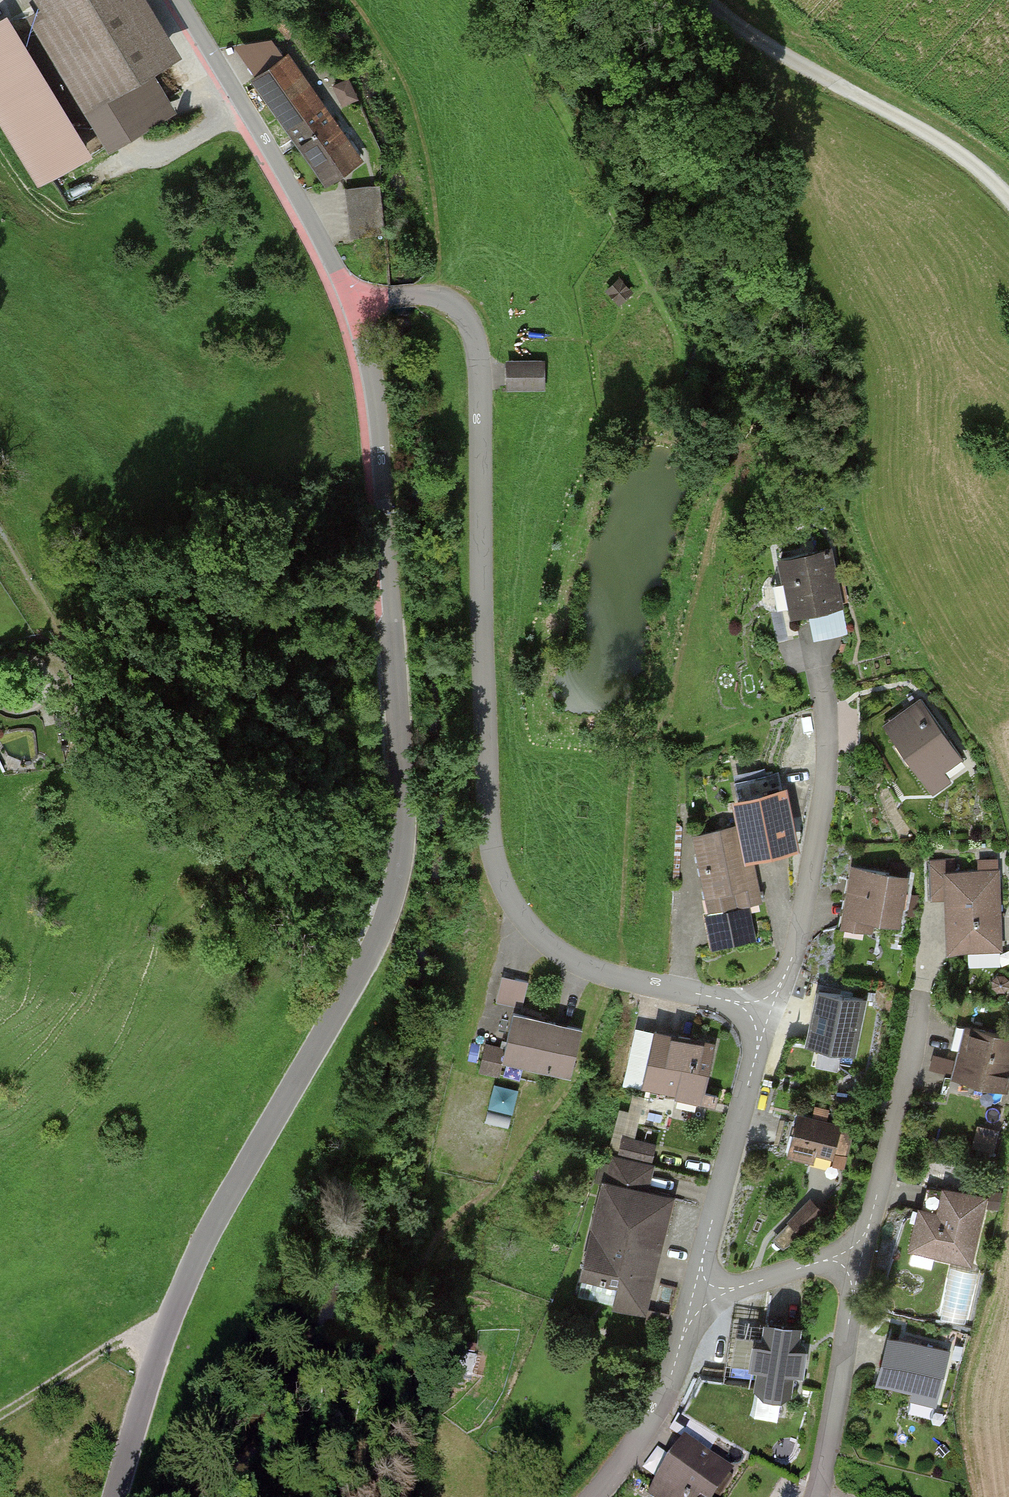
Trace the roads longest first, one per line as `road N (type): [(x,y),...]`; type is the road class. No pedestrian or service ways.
road 1 (unclassified): [(354,301),(375,383),(404,845),(370,954),(197,1254),(114,1496)]
road 2 (residential): [(354,301),(445,299),(473,326),(488,775),(493,850),(508,895),(550,944),(582,964),(760,1011)]
road 3 (residential): [(819,671),(828,770),(813,857),(784,981),(760,1011)]
road 4 (residential): [(852,1257),(868,1227),(938,921)]
road 5 (unclassified): [(180,0),(354,301)]
road 6 (residential): [(760,1011),(759,1047),(701,1263),(702,1297)]
road 7 (residential): [(814,1496),(854,1292),(852,1257)]
road 8 (residential): [(702,1297),(651,1425),(593,1496)]
road 9 (track): [(821,78),(963,158),(1008,199)]
road 10 (track): [(167,1329),(110,1347),(0,1416)]
road 11 (residential): [(852,1257),(702,1297)]
road 12 (residential): [(821,78),(705,0)]

